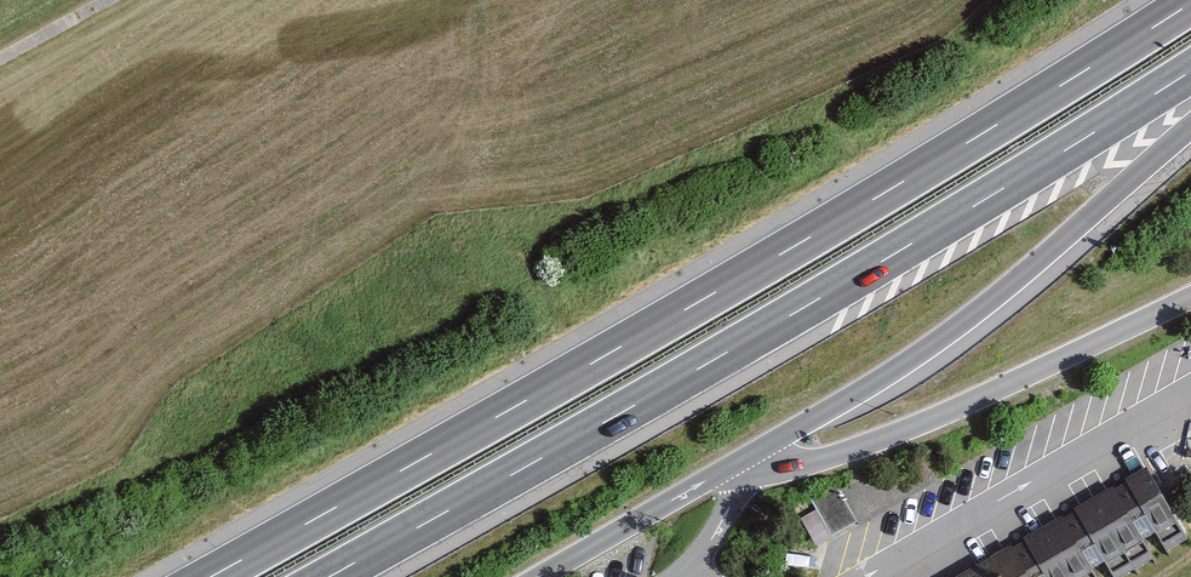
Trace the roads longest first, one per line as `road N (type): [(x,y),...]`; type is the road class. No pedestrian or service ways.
road 1 (motorway): [(1190,2),(881,195),(206,576)]
road 2 (motorway): [(325,576),(910,246),(1190,70)]
road 3 (motorway): [(839,403),(1034,267),(1190,138)]

